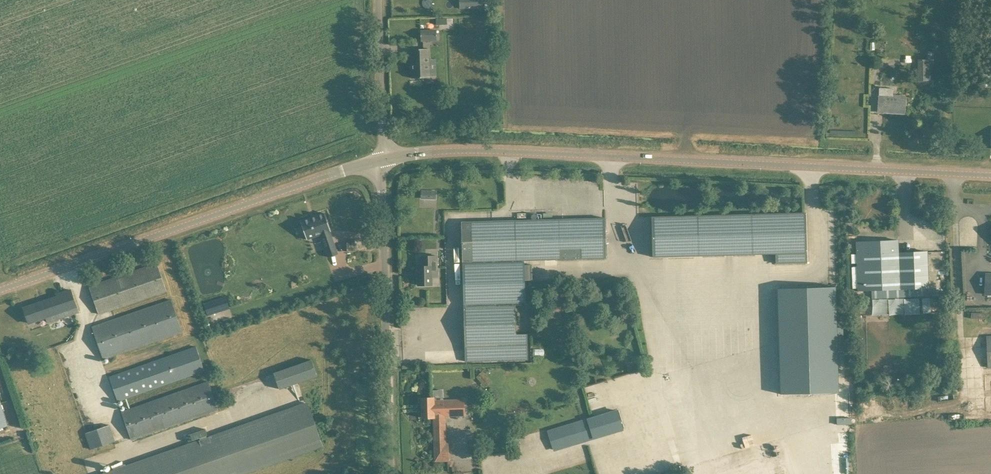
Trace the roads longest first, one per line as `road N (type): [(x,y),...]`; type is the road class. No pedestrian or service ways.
road 1 (tertiary): [(990,176),(478,150),(383,160)]
road 2 (tertiary): [(0,290),(383,160)]
road 3 (unclassified): [(392,473),(383,160)]
road 4 (unclassified): [(383,160),(377,0)]

